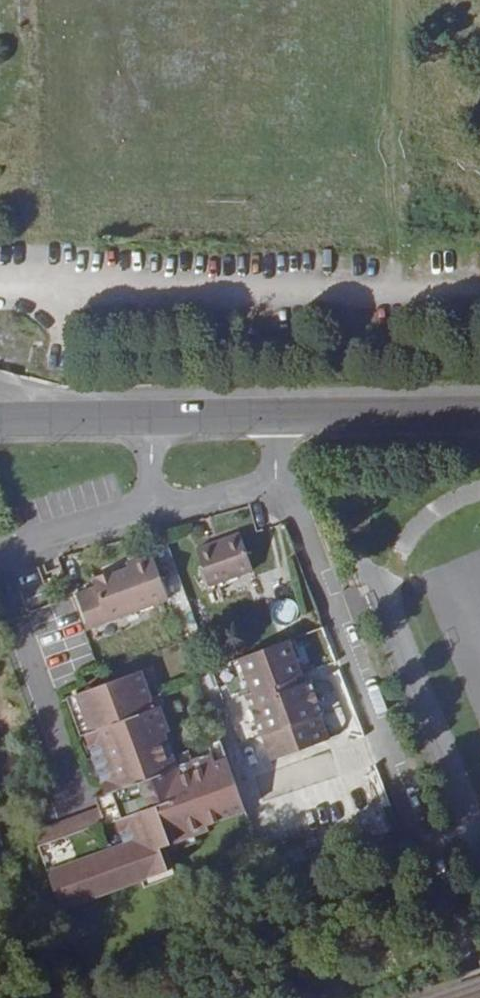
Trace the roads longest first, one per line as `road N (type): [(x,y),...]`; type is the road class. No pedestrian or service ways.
road 1 (unclassified): [(0,298),(479,297)]
road 2 (unclassified): [(282,478),(447,914)]
road 3 (residential): [(84,802),(0,565)]
road 4 (secondary): [(282,419),(479,415)]
road 5 (residential): [(0,556),(155,504)]
road 6 (secondary): [(0,422),(155,420)]
road 7 (track): [(254,800),(385,750)]
road 8 (residential): [(155,504),(199,503),(282,478)]
road 9 (secondary): [(155,420),(282,419)]

